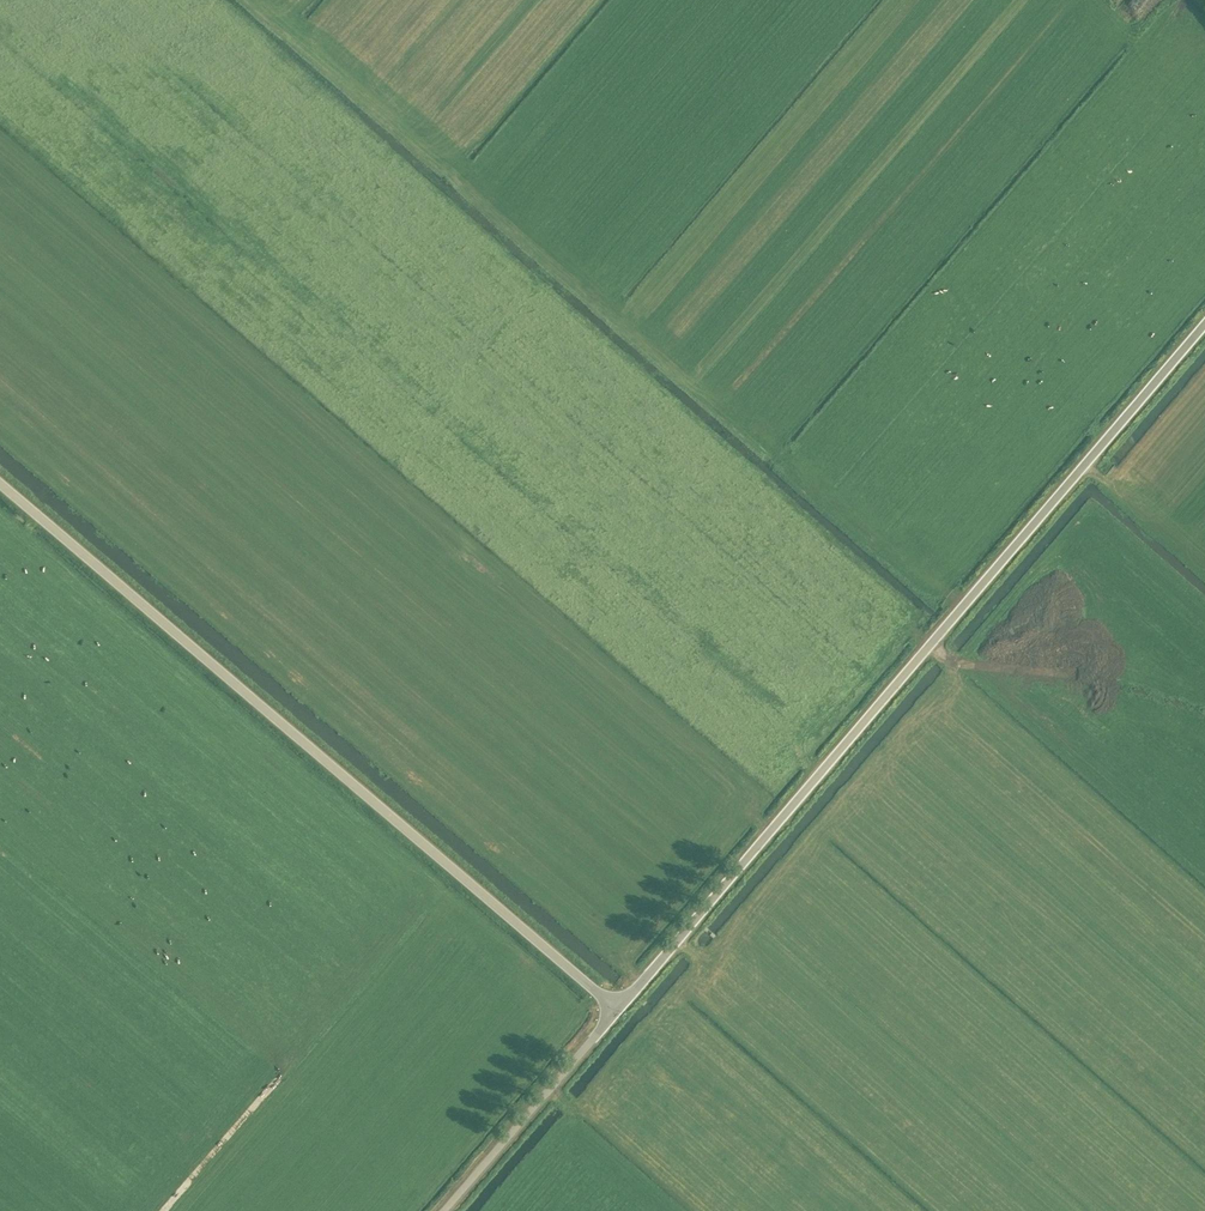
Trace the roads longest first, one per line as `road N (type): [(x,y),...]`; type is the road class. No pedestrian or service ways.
road 1 (unclassified): [(619,1008),(1204,321)]
road 2 (unclassified): [(619,1008),(0,482)]
road 3 (unclassified): [(443,1210),(619,1008)]

